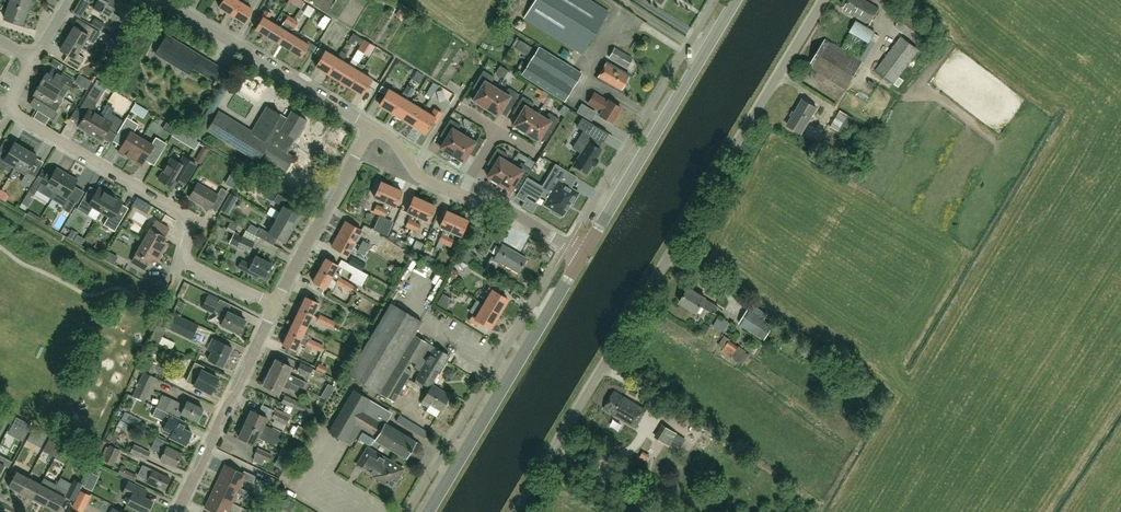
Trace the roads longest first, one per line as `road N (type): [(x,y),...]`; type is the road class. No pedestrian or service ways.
road 1 (unclassified): [(516,511),(823,0)]
road 2 (residential): [(275,305),(183,260),(191,226),(184,213),(5,108)]
road 3 (tertiary): [(428,511),(582,255)]
road 4 (tertiary): [(582,255),(736,0)]
road 5 (unclassified): [(582,255),(496,202),(476,203),(422,179),(371,127)]
road 6 (unclassified): [(371,127),(165,0)]
road 7 (residential): [(178,511),(275,305)]
road 8 (residential): [(275,305),(371,127)]

